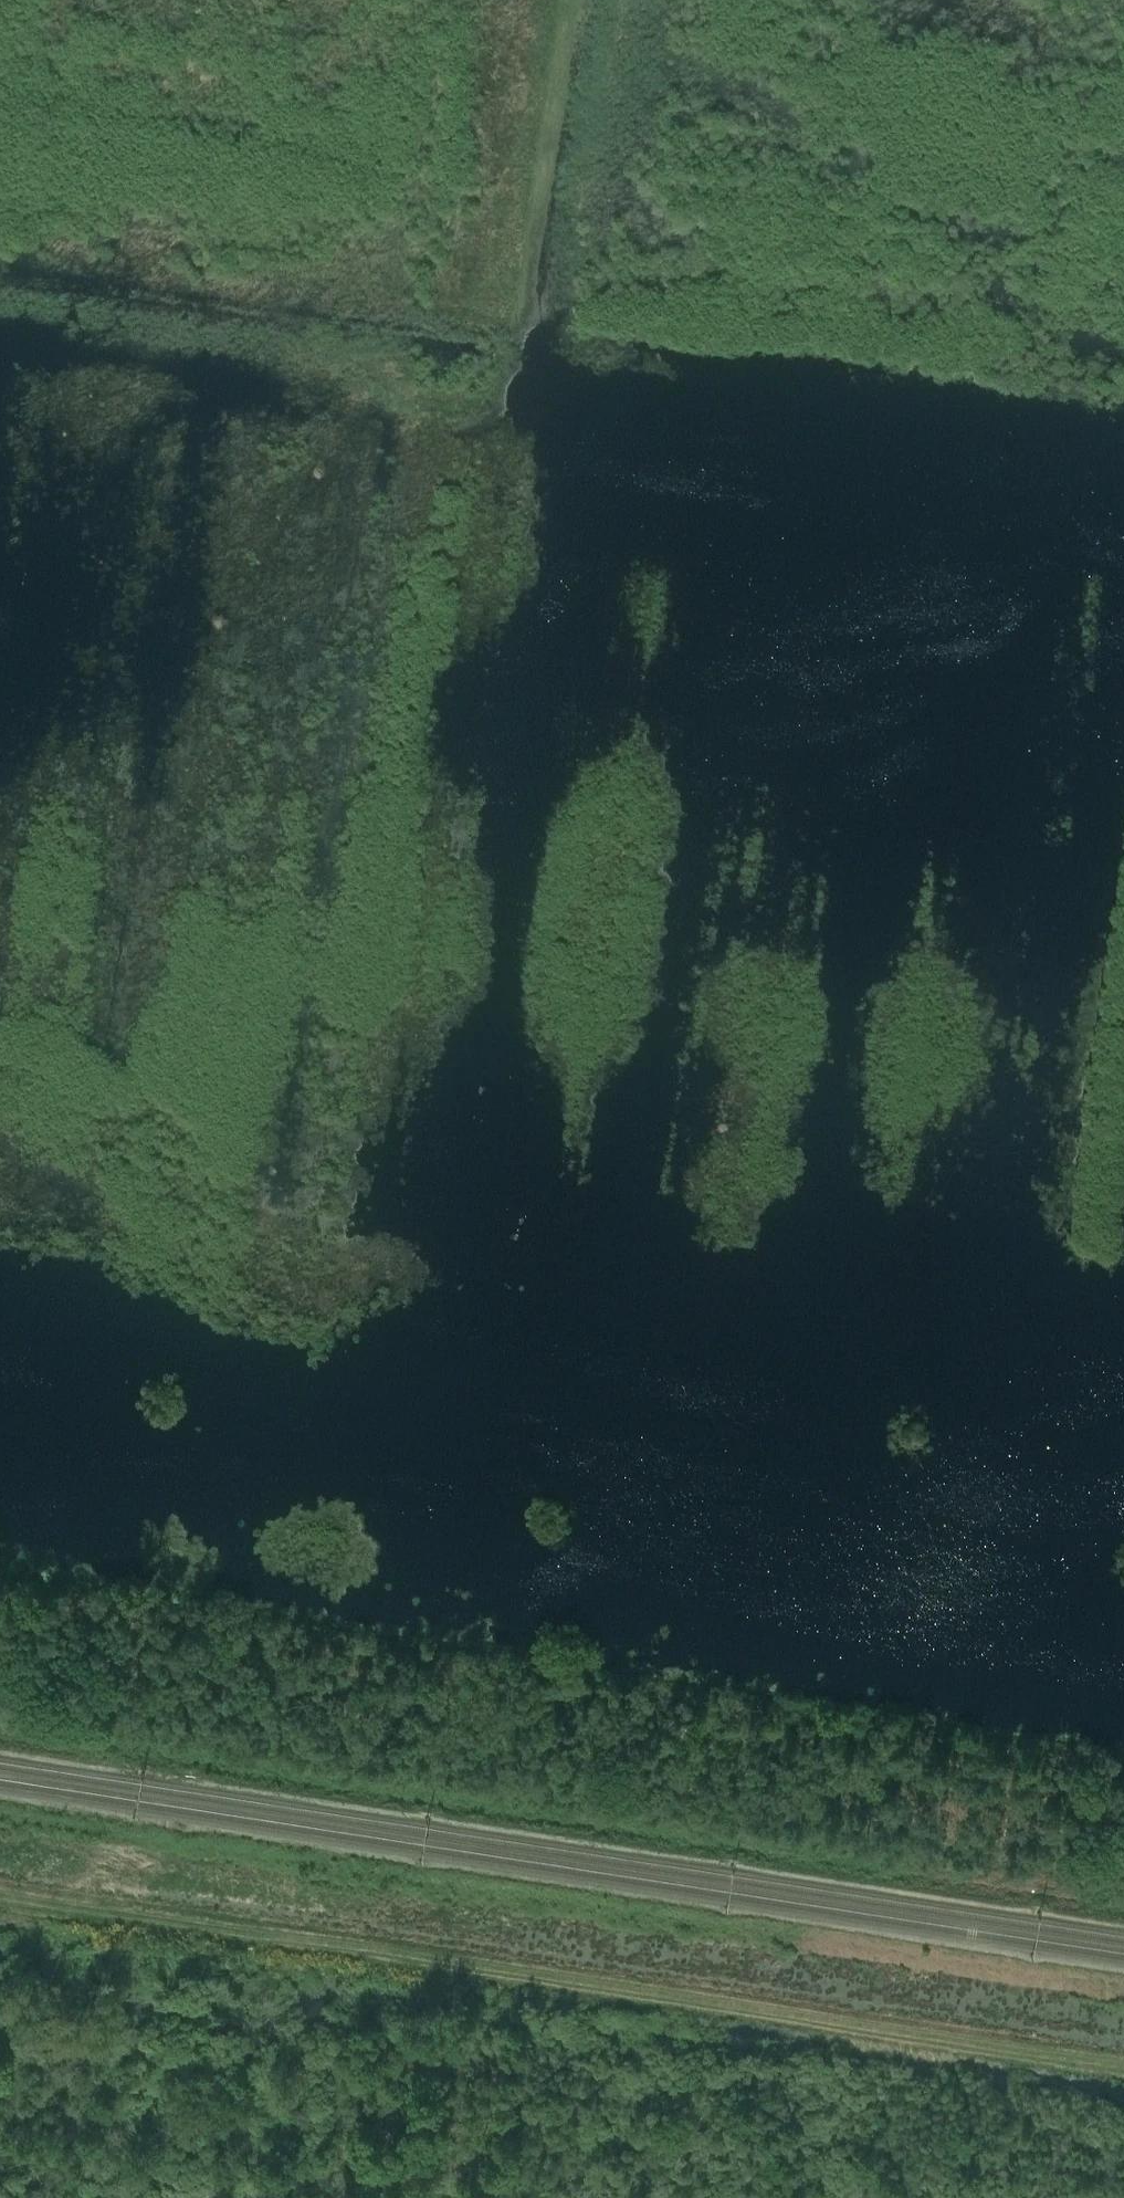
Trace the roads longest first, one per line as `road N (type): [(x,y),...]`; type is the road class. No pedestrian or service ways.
road 1 (track): [(0,1895),(1123,2064)]
road 2 (track): [(520,336),(574,0)]

